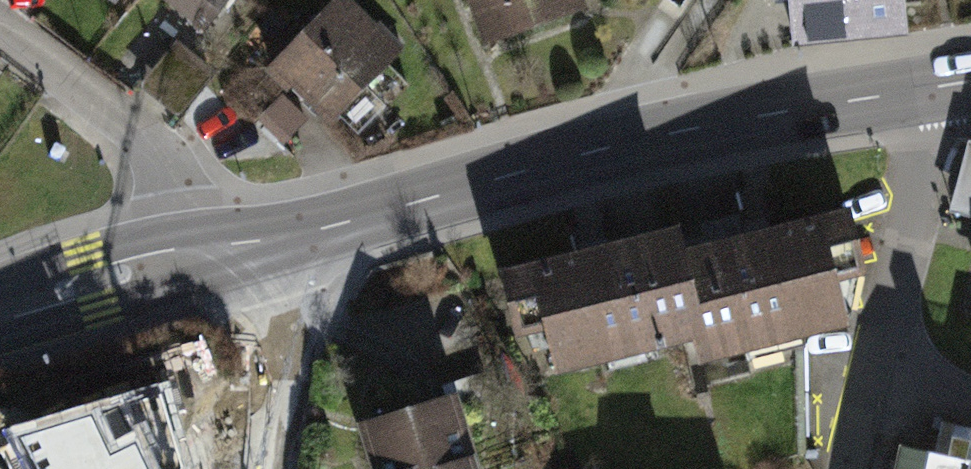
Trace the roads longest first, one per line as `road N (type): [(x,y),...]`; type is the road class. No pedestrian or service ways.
road 1 (secondary): [(970,82),(557,164),(250,248)]
road 2 (residential): [(250,248),(156,143),(0,28)]
road 3 (secondary): [(250,248),(0,319)]
road 4 (residential): [(250,248),(285,287),(273,468)]

